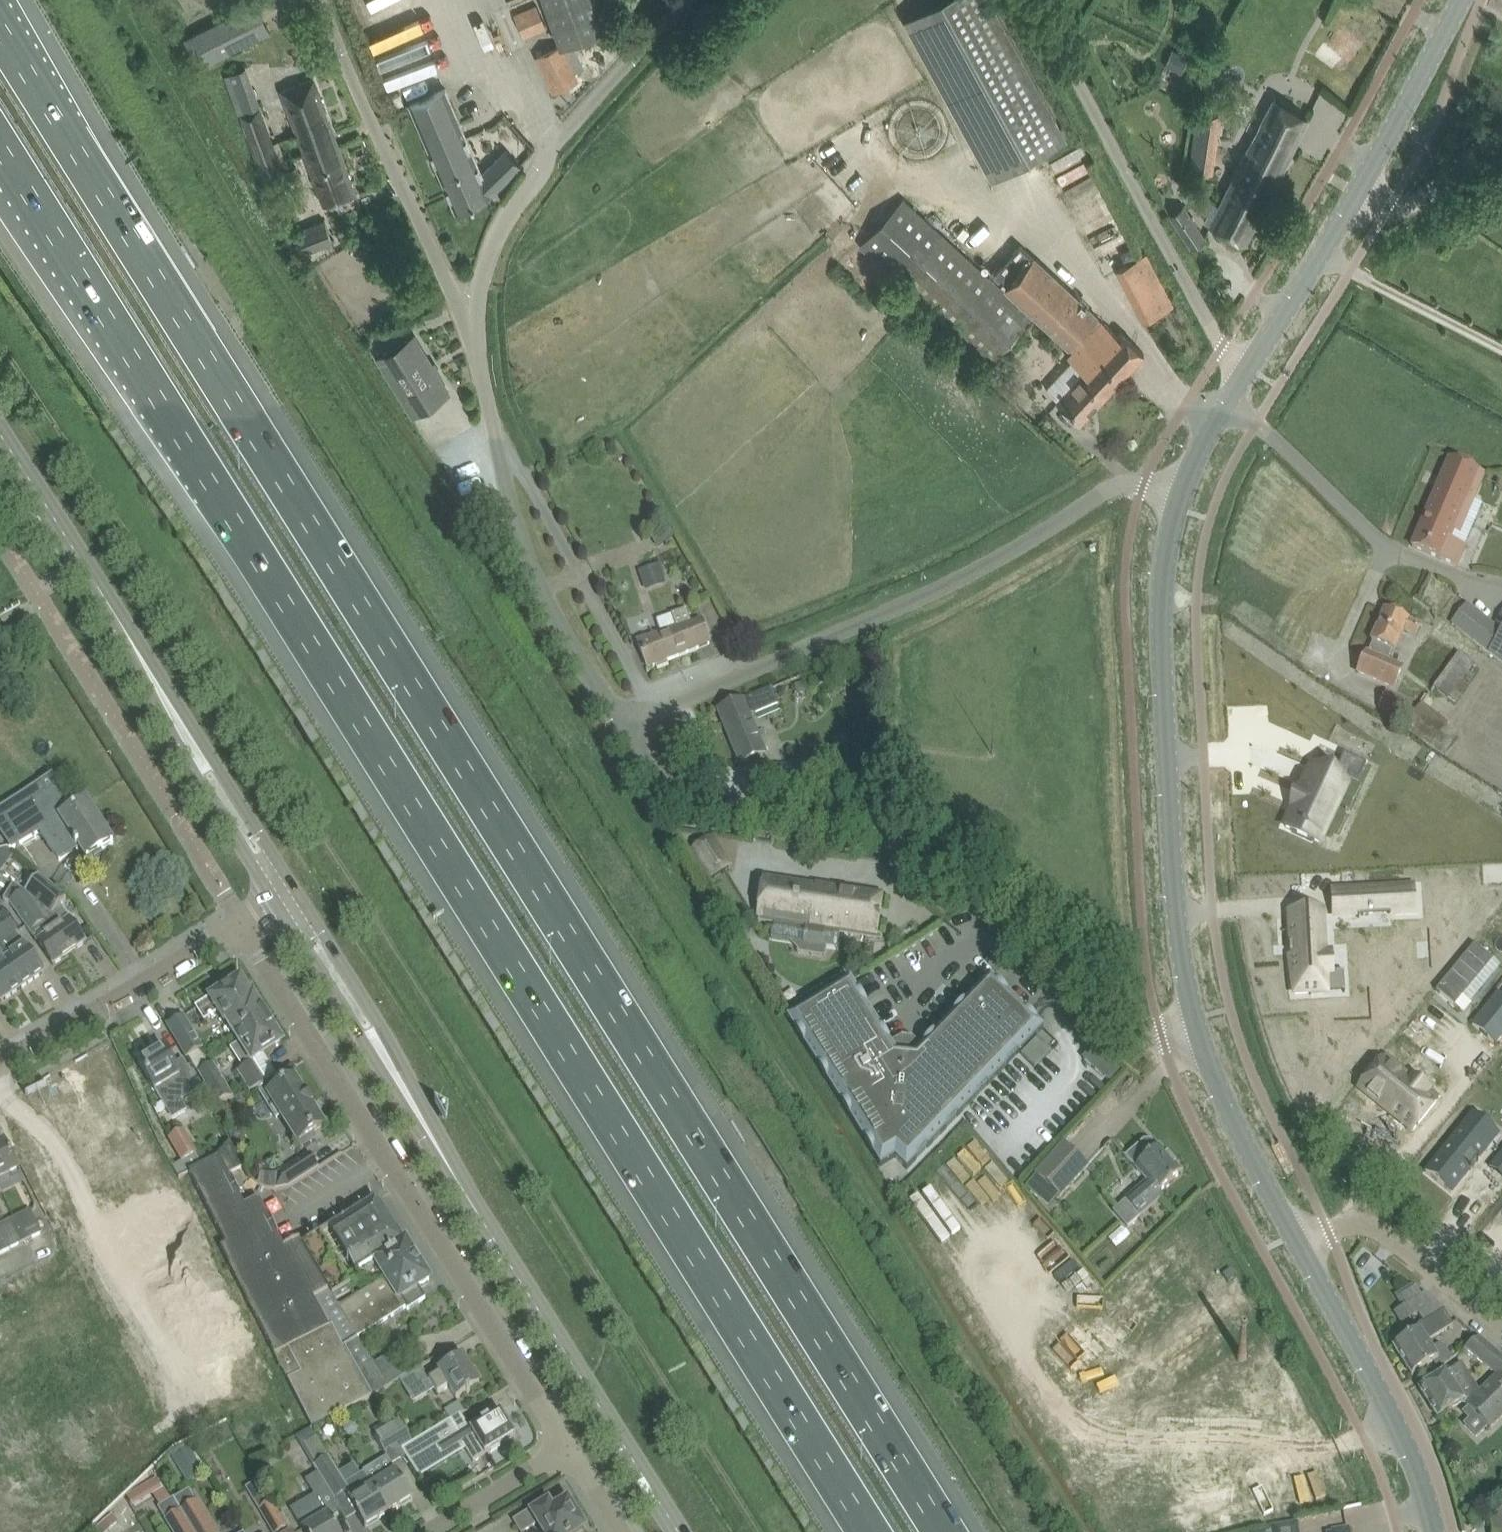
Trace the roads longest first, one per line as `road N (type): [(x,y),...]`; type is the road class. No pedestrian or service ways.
road 1 (motorway): [(942,1531),(0,30)]
road 2 (motorway): [(0,144),(874,1531)]
road 3 (unclassified): [(1196,1017),(1145,1031),(1125,1021),(908,849),(874,834),(690,806),(662,788),(622,728)]
road 4 (residential): [(243,924),(568,1452)]
road 5 (unclassified): [(622,728),(978,567),(1119,485),(1143,484),(1177,507)]
road 6 (secondary): [(683,1531),(404,1092)]
road 7 (tertiary): [(1196,1017),(1164,710),(1163,598),(1177,507)]
road 8 (unclassified): [(622,728),(575,661),(518,539),(473,317)]
road 9 (unclassified): [(1250,368),(1216,334),(1035,0)]
road 10 (unclassified): [(473,317),(504,223),(562,133),(689,0)]
road 11 (unclassified): [(473,317),(444,274),(323,0)]
road 12 (tertiary): [(1434,1531),(1410,1452),(1293,1234)]
road 13 (secondary): [(169,707),(0,436)]
road 14 (tertiary): [(0,1065),(243,924)]
road 15 (unclassified): [(1501,1324),(1389,1231),(1363,1225),(1293,1234)]
road 16 (tertiary): [(1293,1234),(1229,1111),(1196,1017)]
road 17 (secondary): [(404,1092),(379,1019),(297,888)]
road 18 (secondary): [(277,901),(404,1092)]
road 19 (secondary): [(169,707),(206,788),(277,901)]
road 20 (secondary): [(297,888),(229,779),(169,707)]
road 21 (tertiary): [(1359,193),(1461,0)]
road 22 (tertiary): [(1250,368),(1359,193)]
road 23 (unclassified): [(1359,193),(1389,206),(1423,203),(1501,140)]
road 24 (tertiary): [(1177,507),(1194,460),(1250,368)]
road 25 (residential): [(434,1531),(568,1452)]

